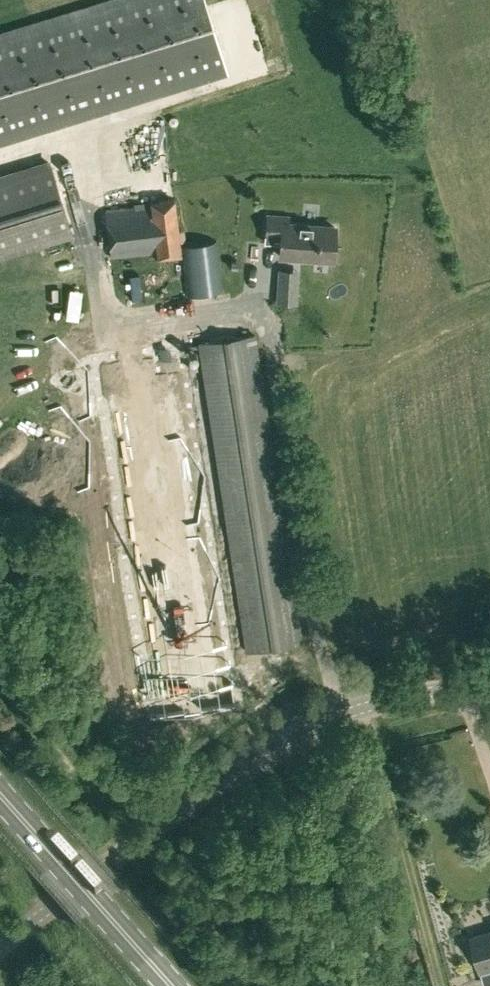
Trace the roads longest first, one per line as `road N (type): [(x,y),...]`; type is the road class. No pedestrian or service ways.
road 1 (tertiary): [(0,945),(242,760),(293,732),(352,710),(489,685)]
road 2 (primary): [(176,985),(60,855)]

